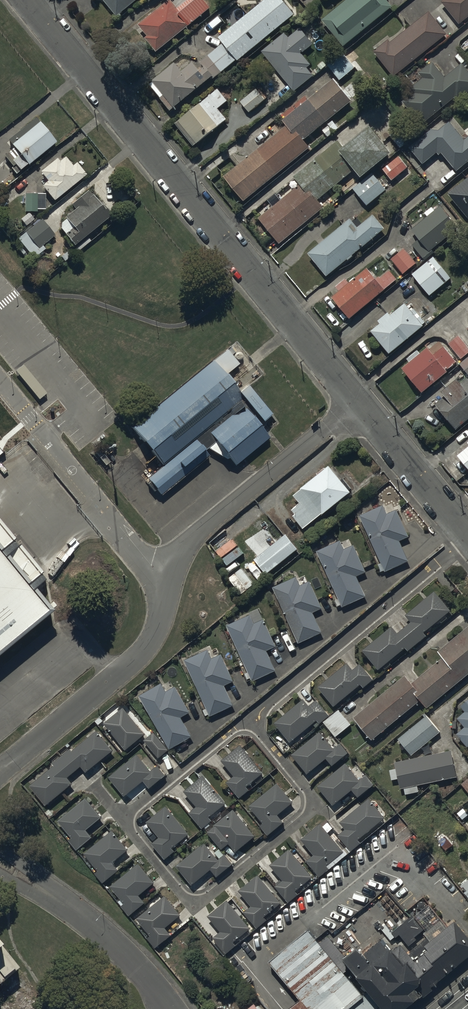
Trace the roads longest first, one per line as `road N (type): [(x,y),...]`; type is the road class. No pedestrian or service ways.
road 1 (residential): [(467,533),(23,0)]
road 2 (residential): [(249,717),(311,794),(310,816),(204,900),(187,900),(128,819),(235,728)]
road 3 (residential): [(249,717),(467,536)]

